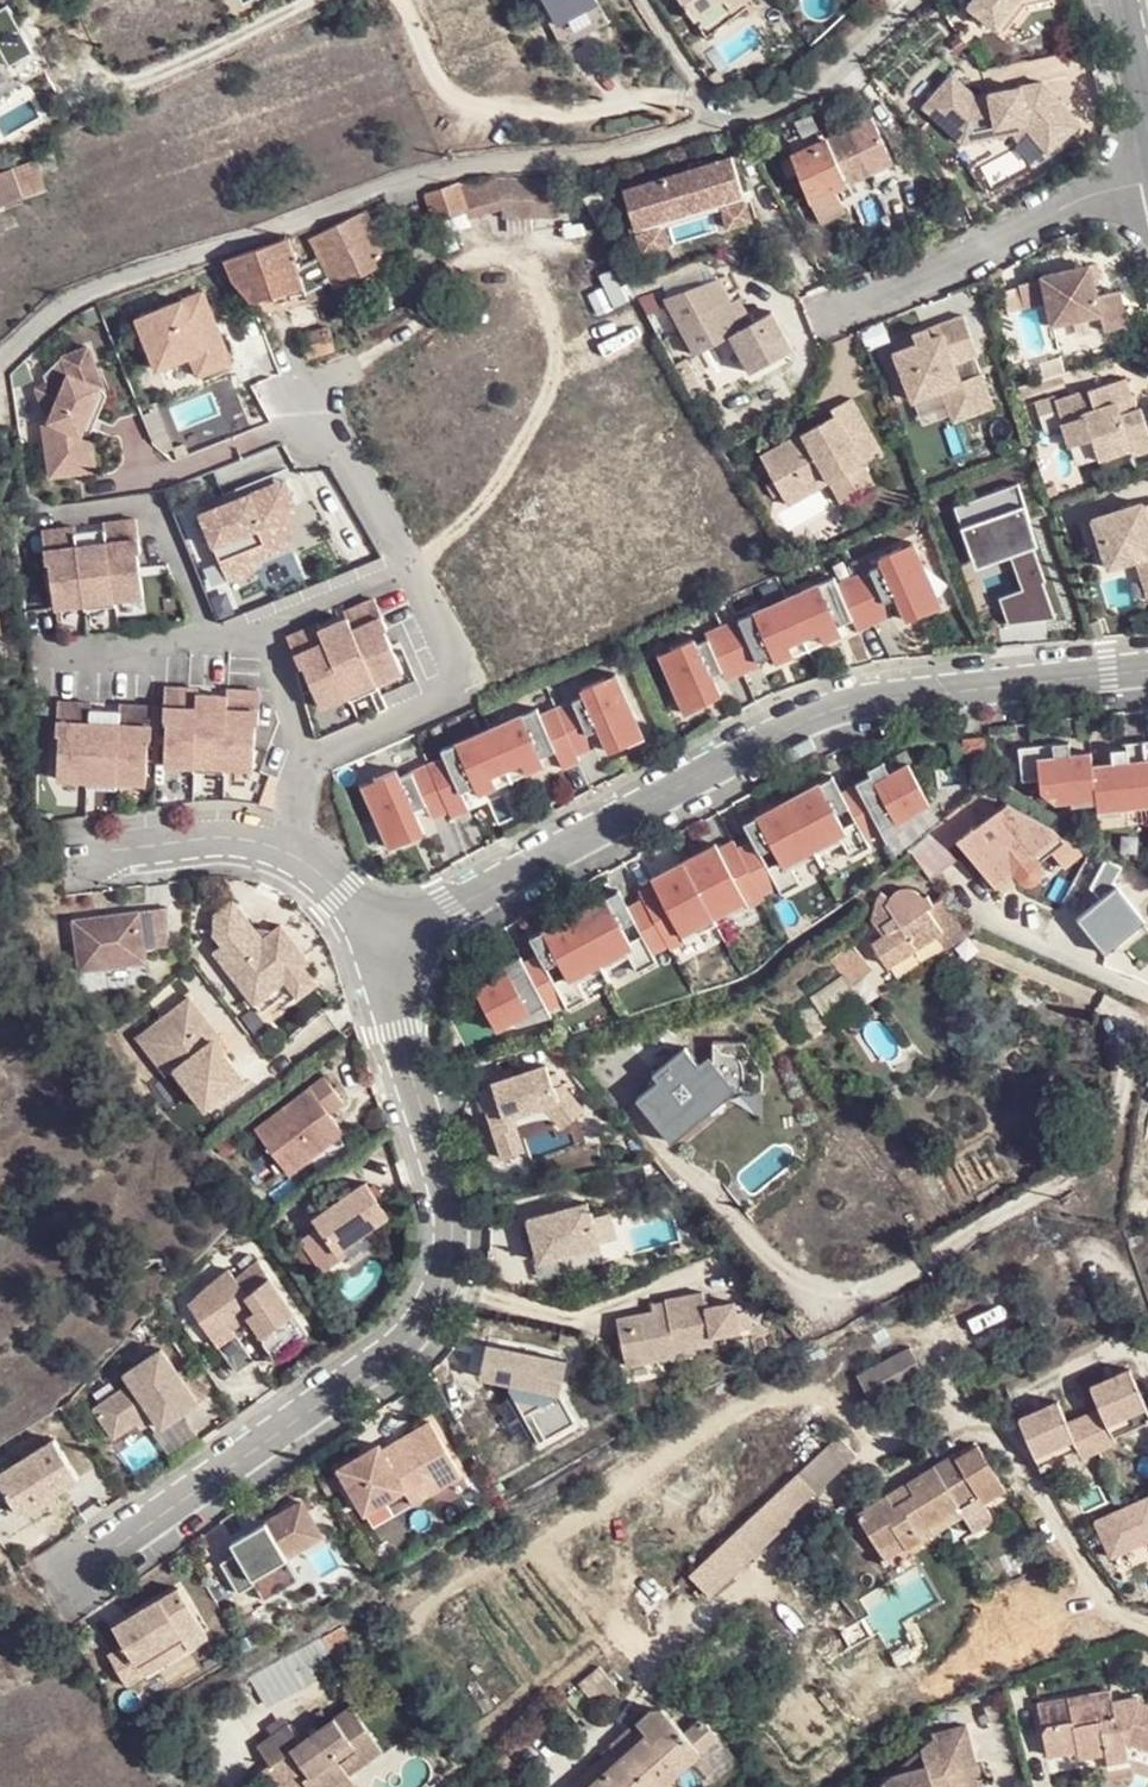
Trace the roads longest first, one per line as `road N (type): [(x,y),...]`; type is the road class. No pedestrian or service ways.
road 1 (residential): [(0,361),(55,308),(428,172),(606,155),(805,92),(914,0)]
road 2 (residential): [(1147,670),(816,715),(381,952)]
road 3 (residential): [(381,952),(447,1206),(449,1262),(425,1317),(390,1354),(77,1578)]
road 4 (track): [(257,1729),(486,1566),(611,1498),(726,1405),(779,1384),(822,1389),(865,1434),(892,1441)]
road 5 (track): [(707,96),(527,116),(476,111),(434,82),(399,0)]
road 6 (residential): [(813,326),(1102,187),(1147,178)]
road 7 (residential): [(892,1441),(984,1432),(1019,1457),(1112,1611),(1147,1623)]
road 8 (track): [(408,565),(456,534),(527,435),(546,378),(548,325),(531,272)]
road 9 (residential): [(1147,1031),(1126,1054),(1097,1152),(920,1262)]
road 10 (residential): [(408,565),(458,669),(455,685),(447,698),(310,761)]
road 11 (residential): [(205,640),(146,510),(61,515)]
road 12 (residential): [(408,565),(293,371)]
road 13 (residential): [(74,856),(202,838),(286,851)]
road 14 (track): [(303,0),(116,89)]
road 15 (residential): [(258,635),(408,565)]
road 16 (residential): [(205,640),(44,657)]
road 17 (track): [(723,119),(642,0)]
road 18 (residential): [(286,851),(343,893),(381,952)]
road 19 (residential): [(310,761),(258,635)]
road 20 (residential): [(1147,120),(1122,0)]

